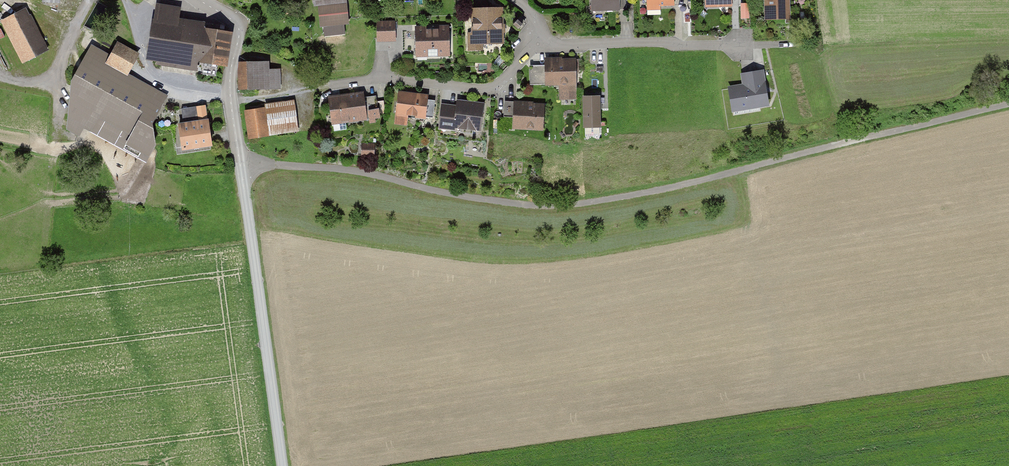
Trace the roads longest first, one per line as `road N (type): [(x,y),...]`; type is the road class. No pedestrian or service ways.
road 1 (track): [(1008,107),(643,195),(568,205),(468,197),(304,166),(242,168)]
road 2 (unclassified): [(202,0),(239,27),(231,99),(282,465)]
road 3 (residential): [(534,44),(811,44)]
road 4 (residential): [(534,44),(493,91),(379,79),(319,87)]

